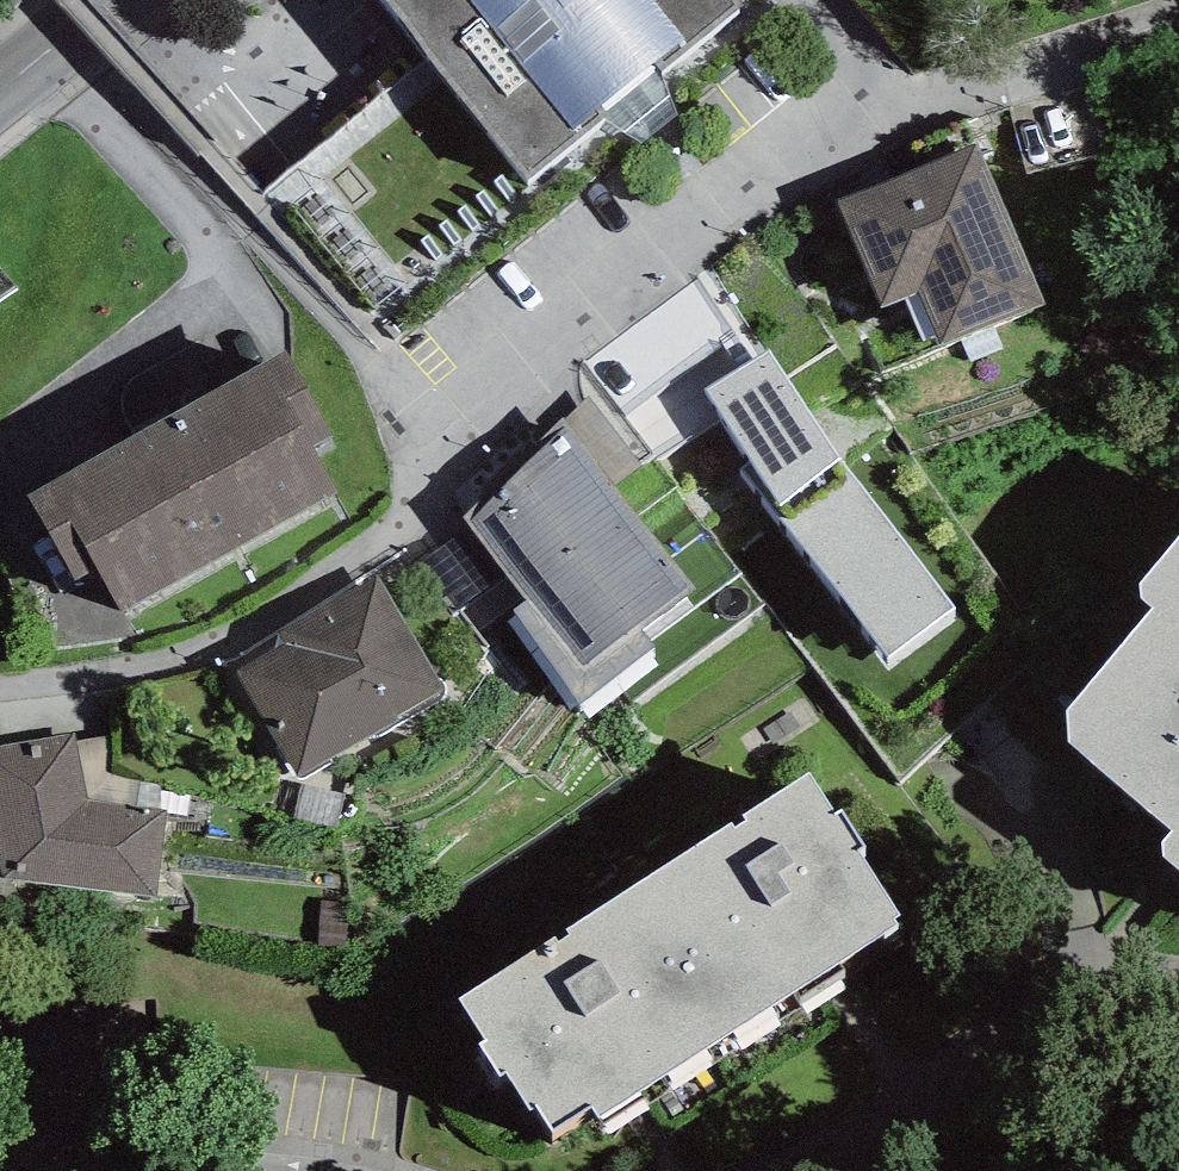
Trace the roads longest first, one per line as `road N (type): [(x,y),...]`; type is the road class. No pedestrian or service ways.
road 1 (residential): [(1178,23),(901,107),(653,280),(338,572),(238,633),(143,665),(0,682)]
road 2 (residential): [(0,472),(218,319),(227,260),(45,53)]
road 3 (residential): [(1178,1002),(1053,1001),(802,1170)]
road 4 (residential): [(76,620),(0,481)]

